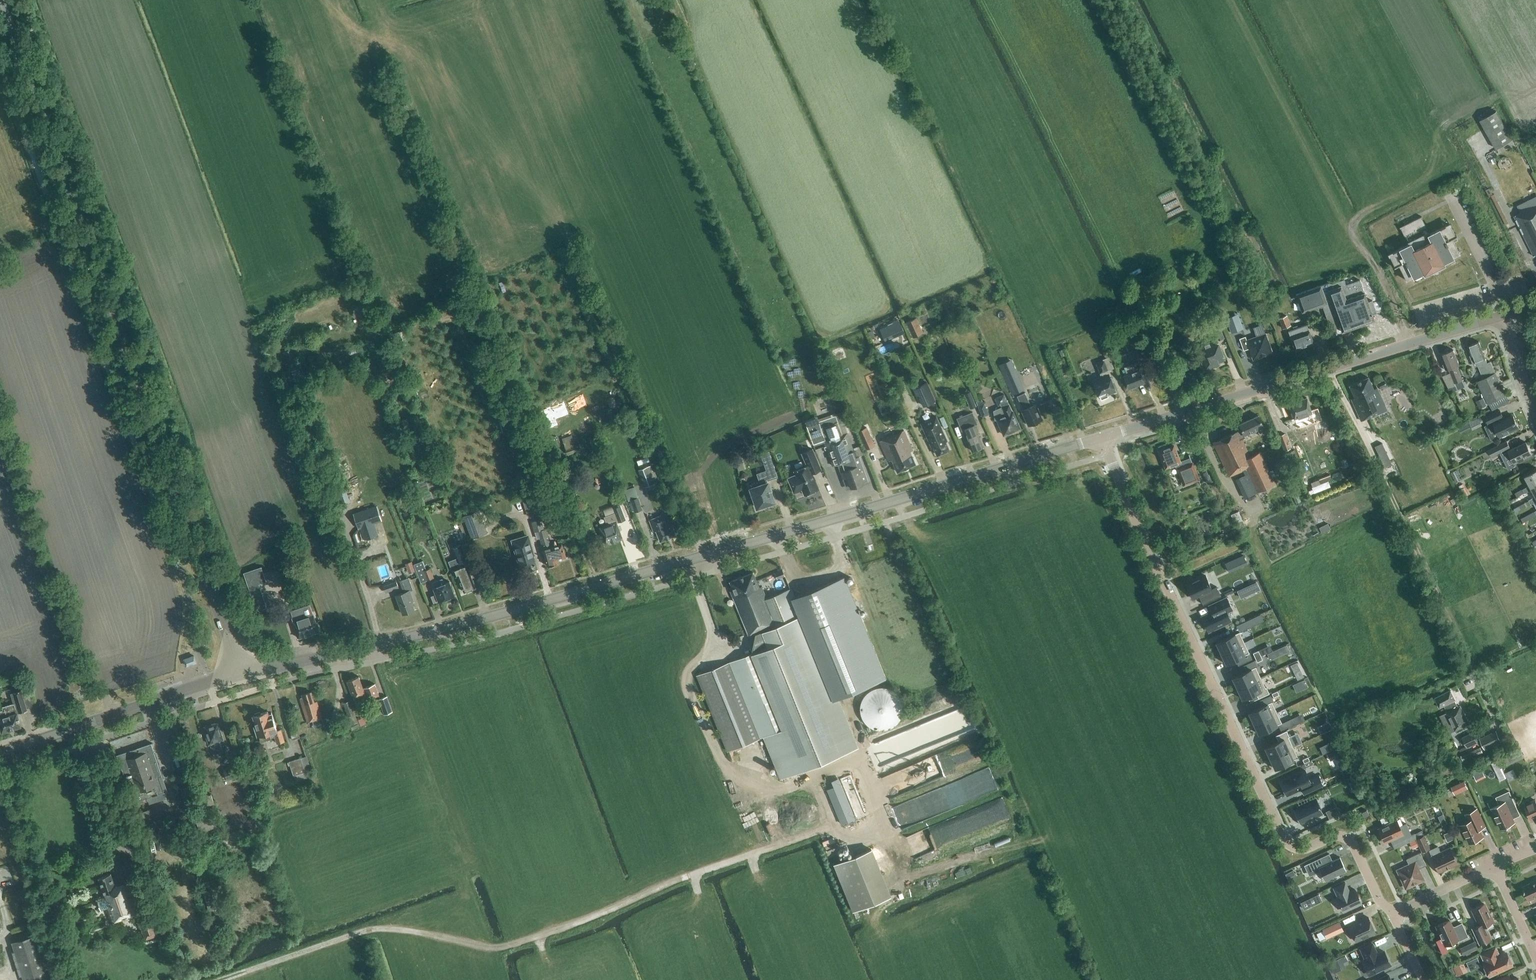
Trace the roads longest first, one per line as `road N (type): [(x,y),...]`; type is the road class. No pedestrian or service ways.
road 1 (tertiary): [(242,674),(473,621),(1103,438)]
road 2 (secondary): [(242,674),(2,0)]
road 3 (residential): [(1394,915),(1348,839),(1304,850),(1284,840),(1103,438)]
road 4 (tertiary): [(1103,438),(1499,318)]
road 5 (track): [(1470,666),(1329,368)]
road 6 (secondary): [(0,754),(242,674)]

